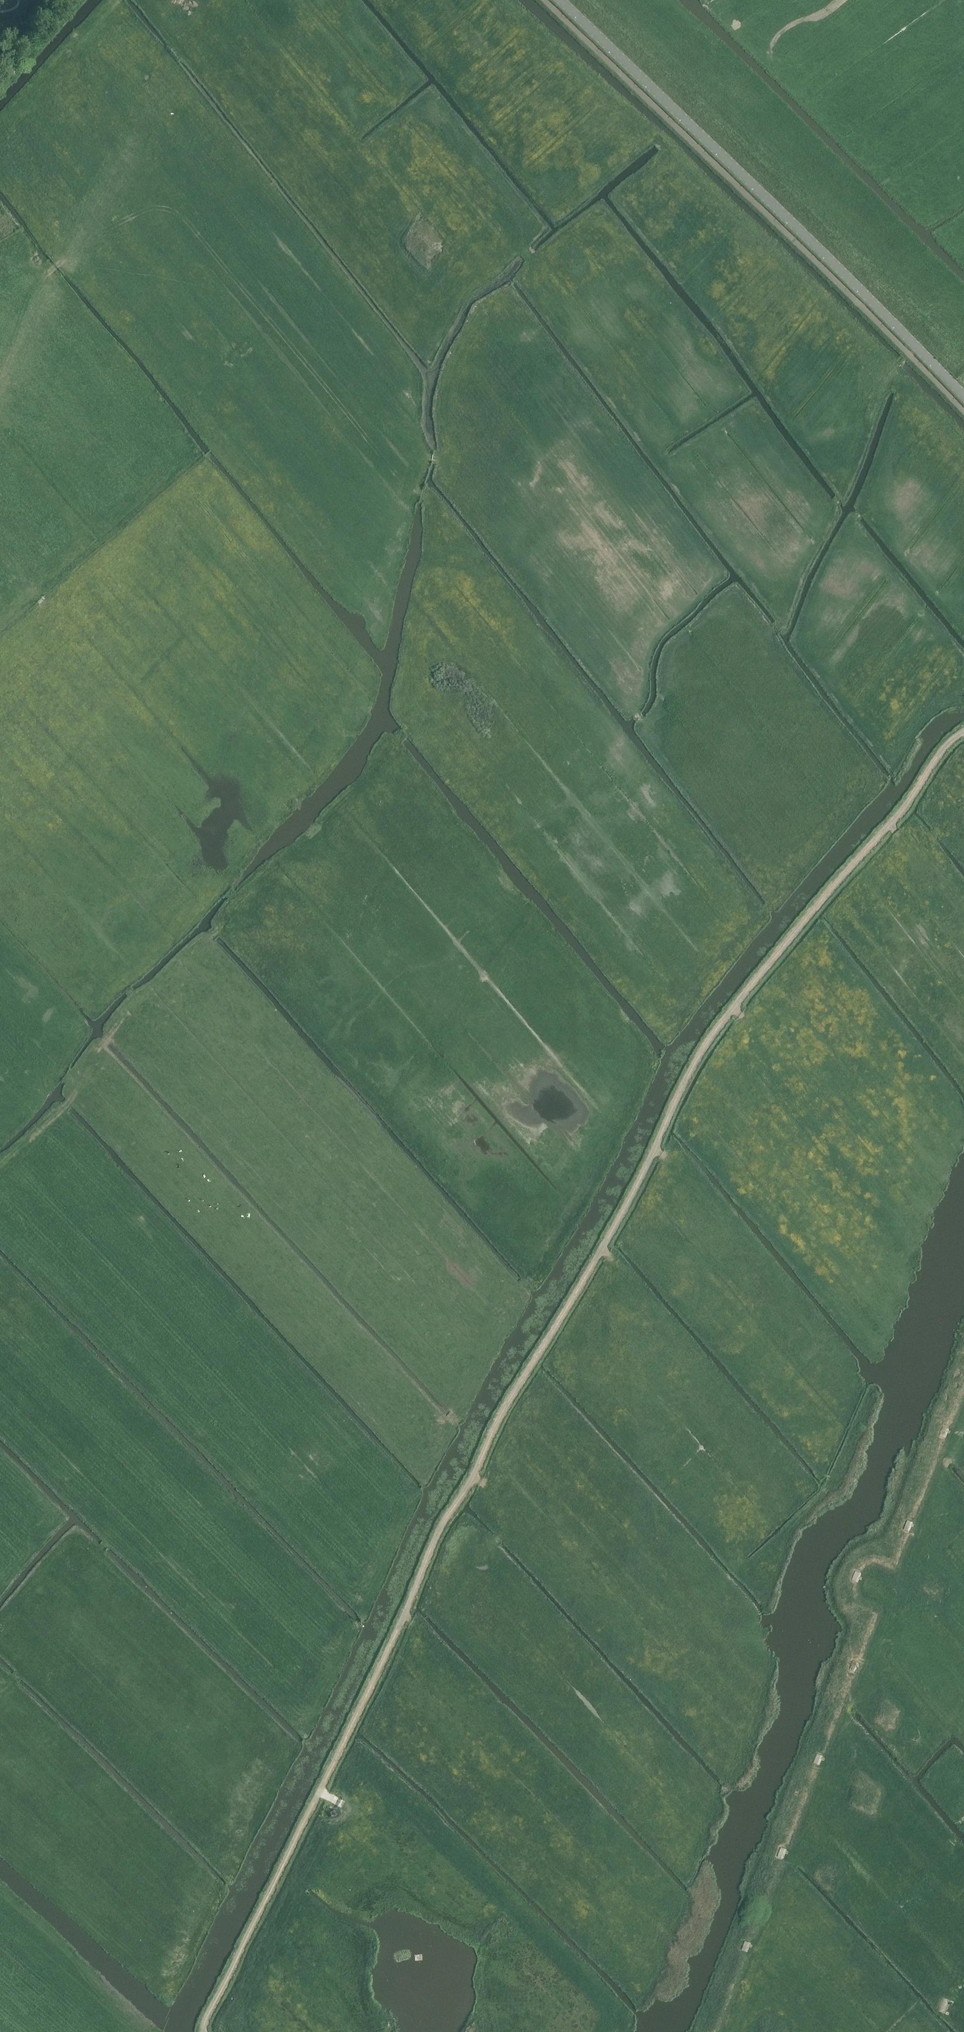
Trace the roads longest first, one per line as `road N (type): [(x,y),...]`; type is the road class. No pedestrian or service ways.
road 1 (tertiary): [(963,394),(559,0)]

